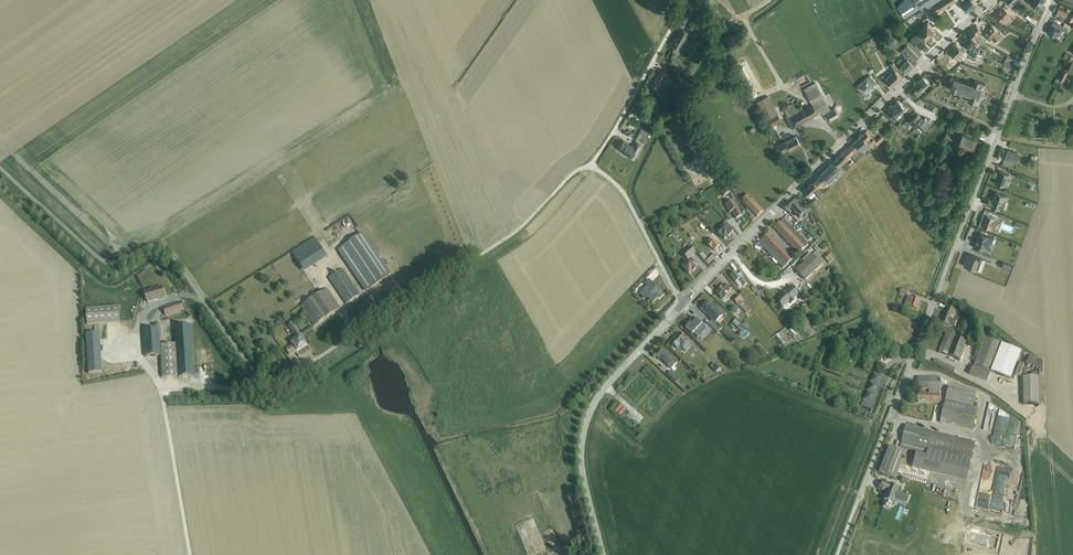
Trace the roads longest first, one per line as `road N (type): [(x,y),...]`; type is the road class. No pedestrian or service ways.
road 1 (unclassified): [(592,166),(575,173),(511,237),(271,386),(169,253),(153,246),(105,262),(0,167)]
road 2 (unclassified): [(1055,0),(838,554)]
road 3 (tertiary): [(765,221),(993,0)]
road 4 (tertiary): [(603,554),(582,466),(588,420),(602,394),(683,305)]
road 5 (residential): [(687,0),(592,166)]
road 6 (residential): [(592,166),(627,197),(683,305)]

